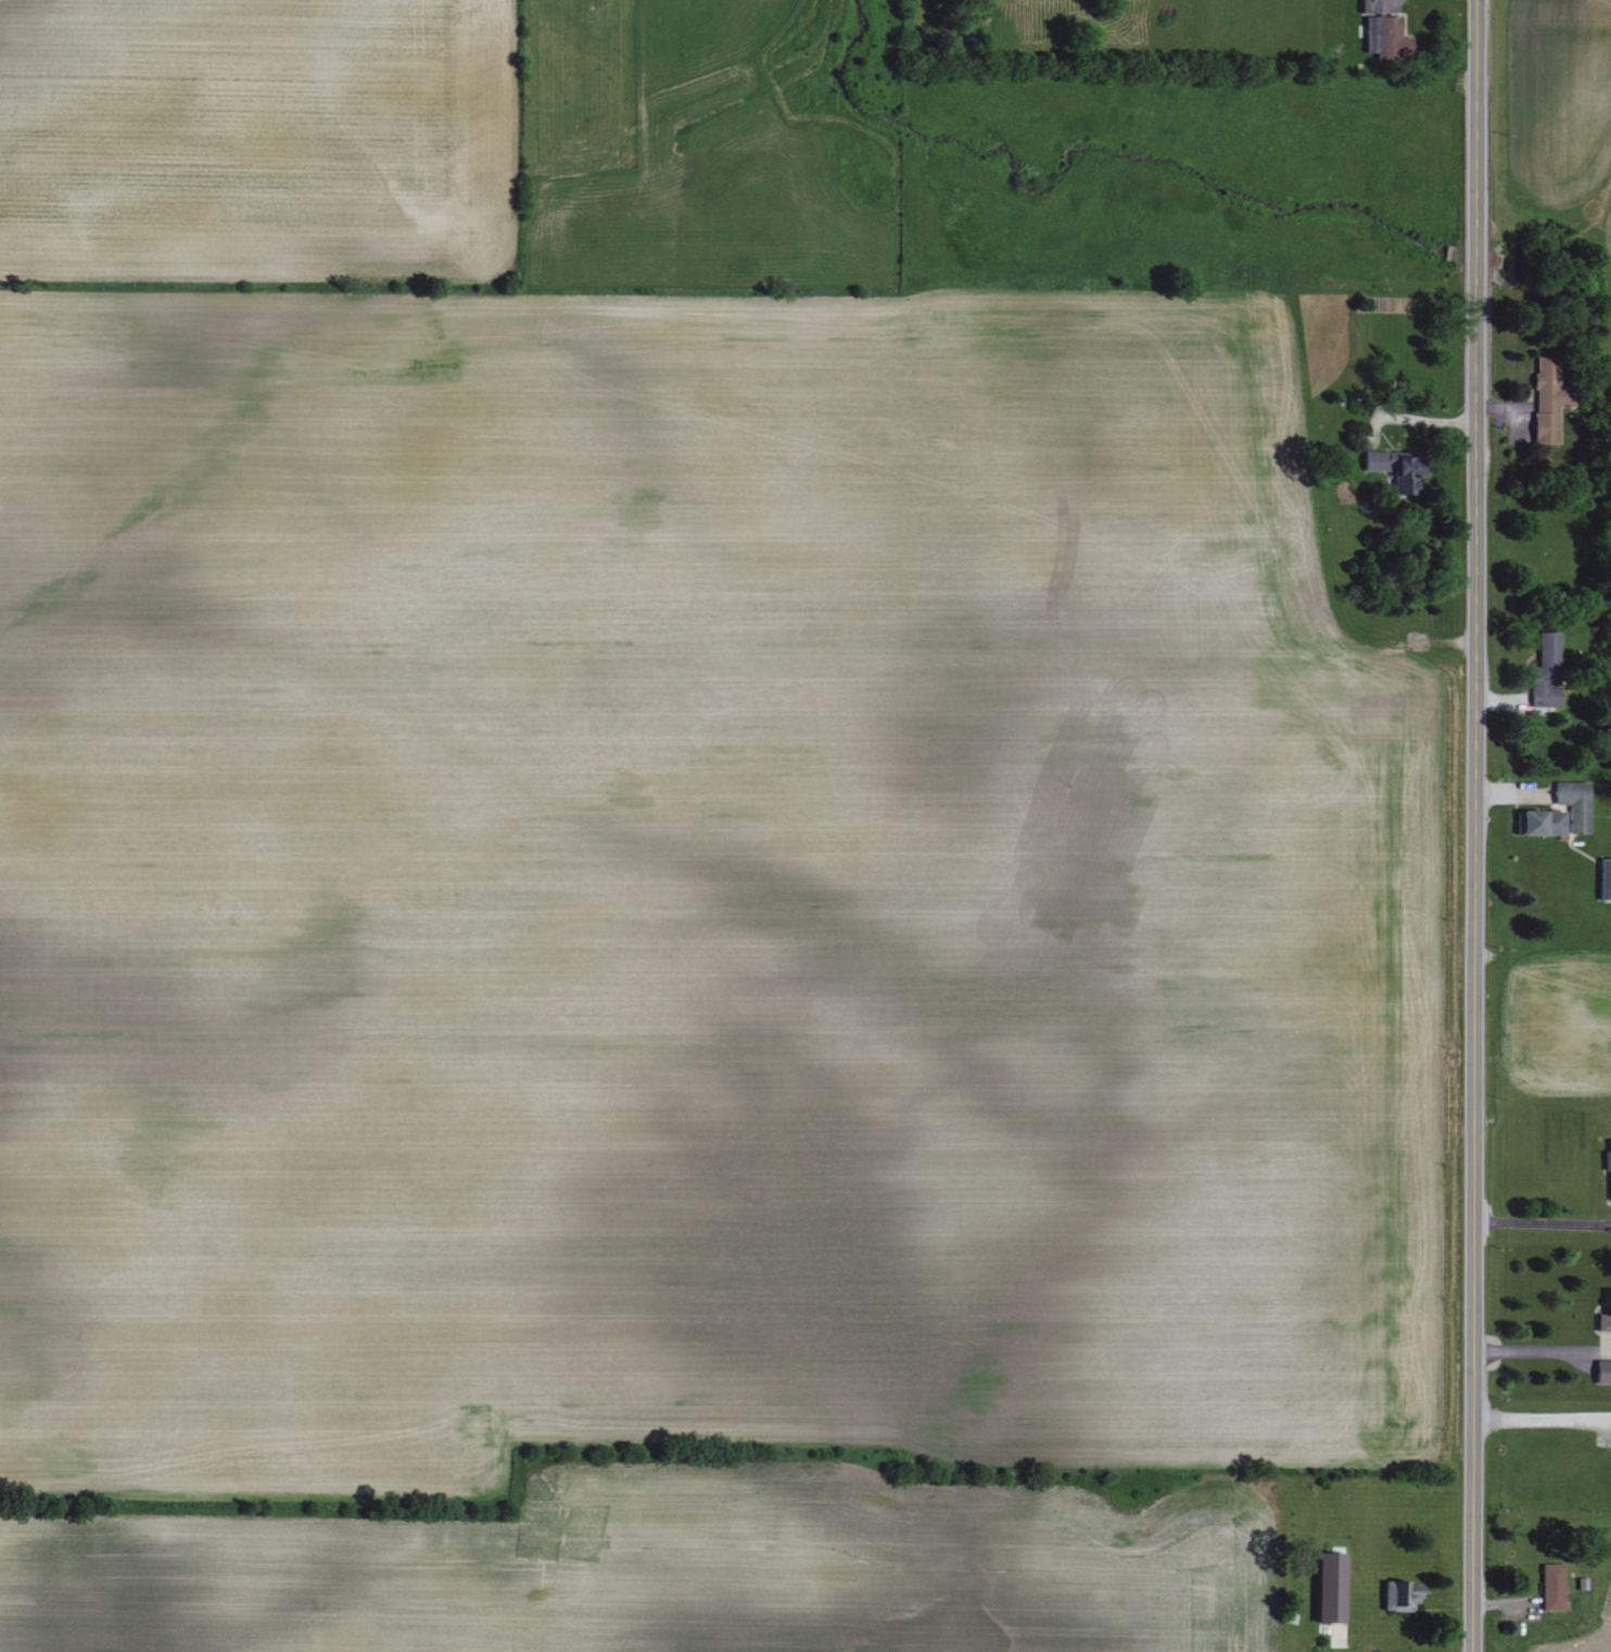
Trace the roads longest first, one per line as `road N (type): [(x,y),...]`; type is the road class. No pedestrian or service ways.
road 1 (secondary): [(1470,1651),(1476,0)]

